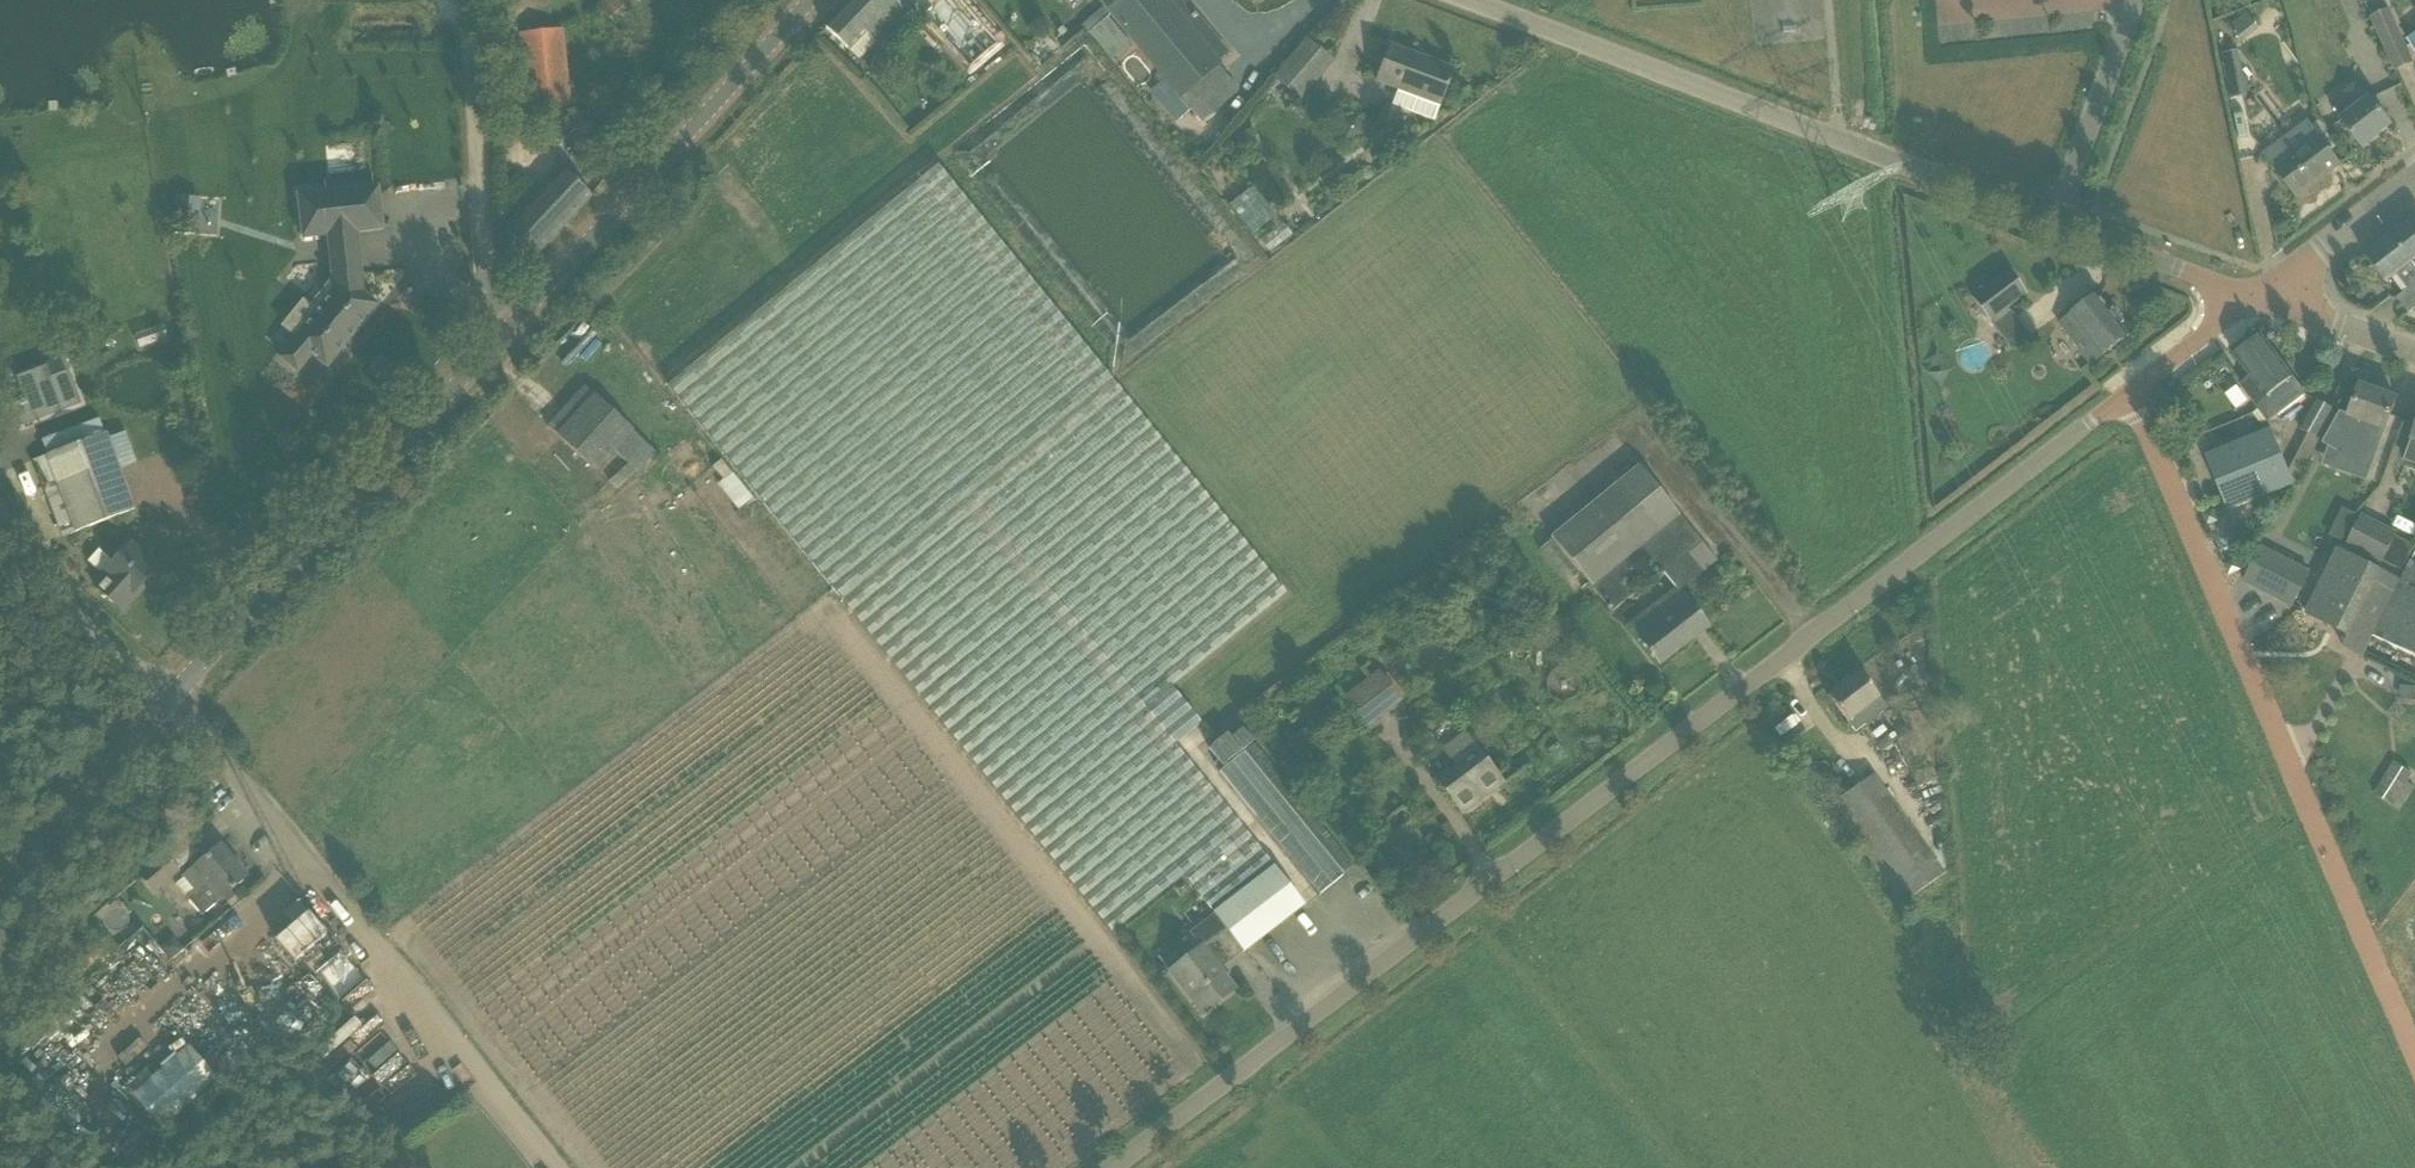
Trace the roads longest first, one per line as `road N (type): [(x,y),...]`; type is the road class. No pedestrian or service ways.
road 1 (unclassified): [(1114,1167),(2130,392)]
road 2 (tertiary): [(0,882),(809,0)]
road 3 (track): [(548,1167),(176,692),(133,662),(62,579),(0,486)]
road 4 (unclassified): [(2152,260),(1464,0)]
road 5 (residential): [(2414,1053),(2130,392)]
road 6 (track): [(475,0),(501,338)]
road 7 (residential): [(2251,297),(2414,175)]
road 8 (residential): [(2414,354),(2251,297)]
road 9 (track): [(1879,159),(1866,0)]
road 10 (residential): [(2130,392),(2251,297)]

